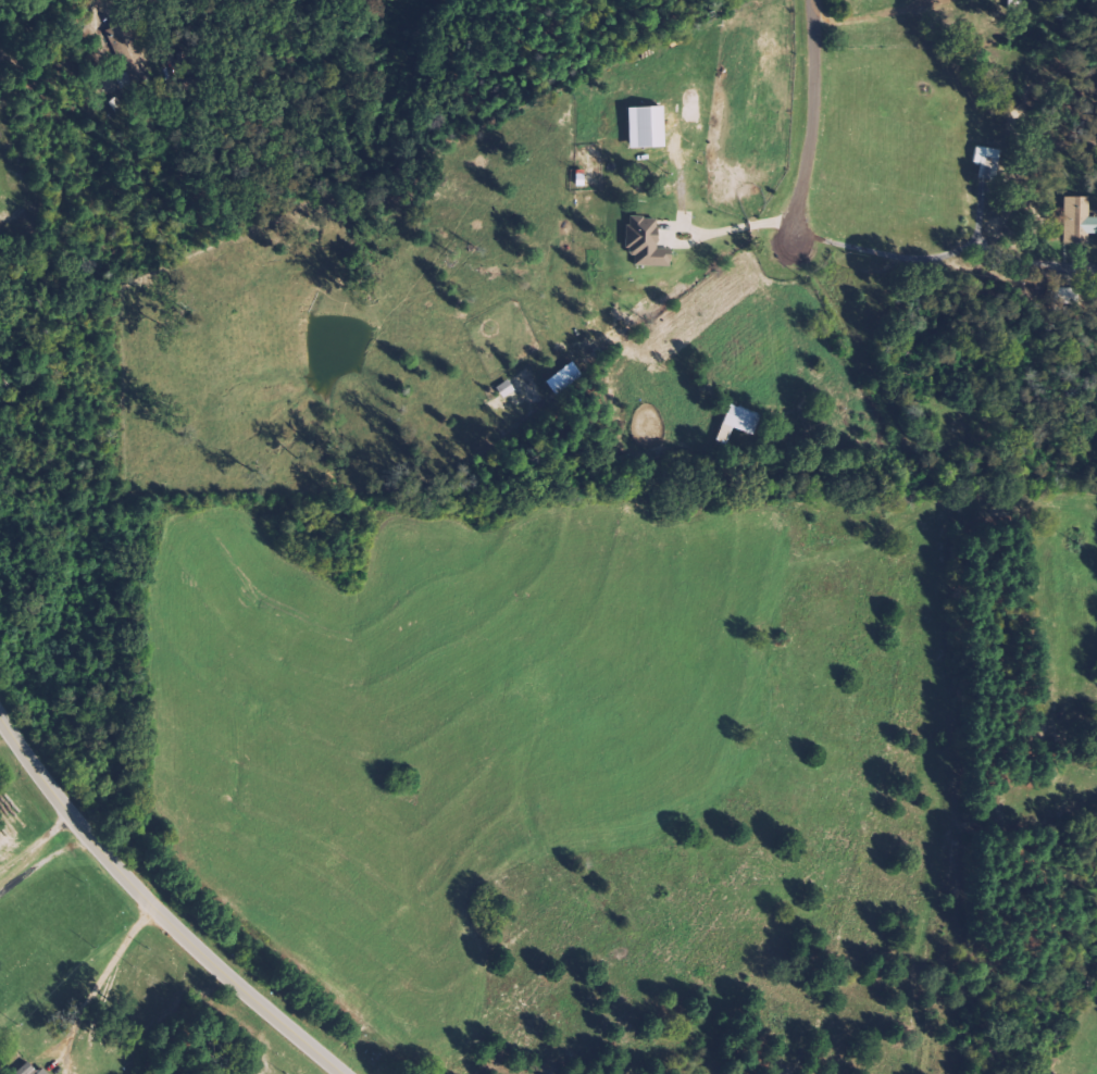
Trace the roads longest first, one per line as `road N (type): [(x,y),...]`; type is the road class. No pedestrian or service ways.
road 1 (residential): [(350,1073),(139,884),(0,703)]
road 2 (residential): [(820,0),(820,140),(794,250)]

